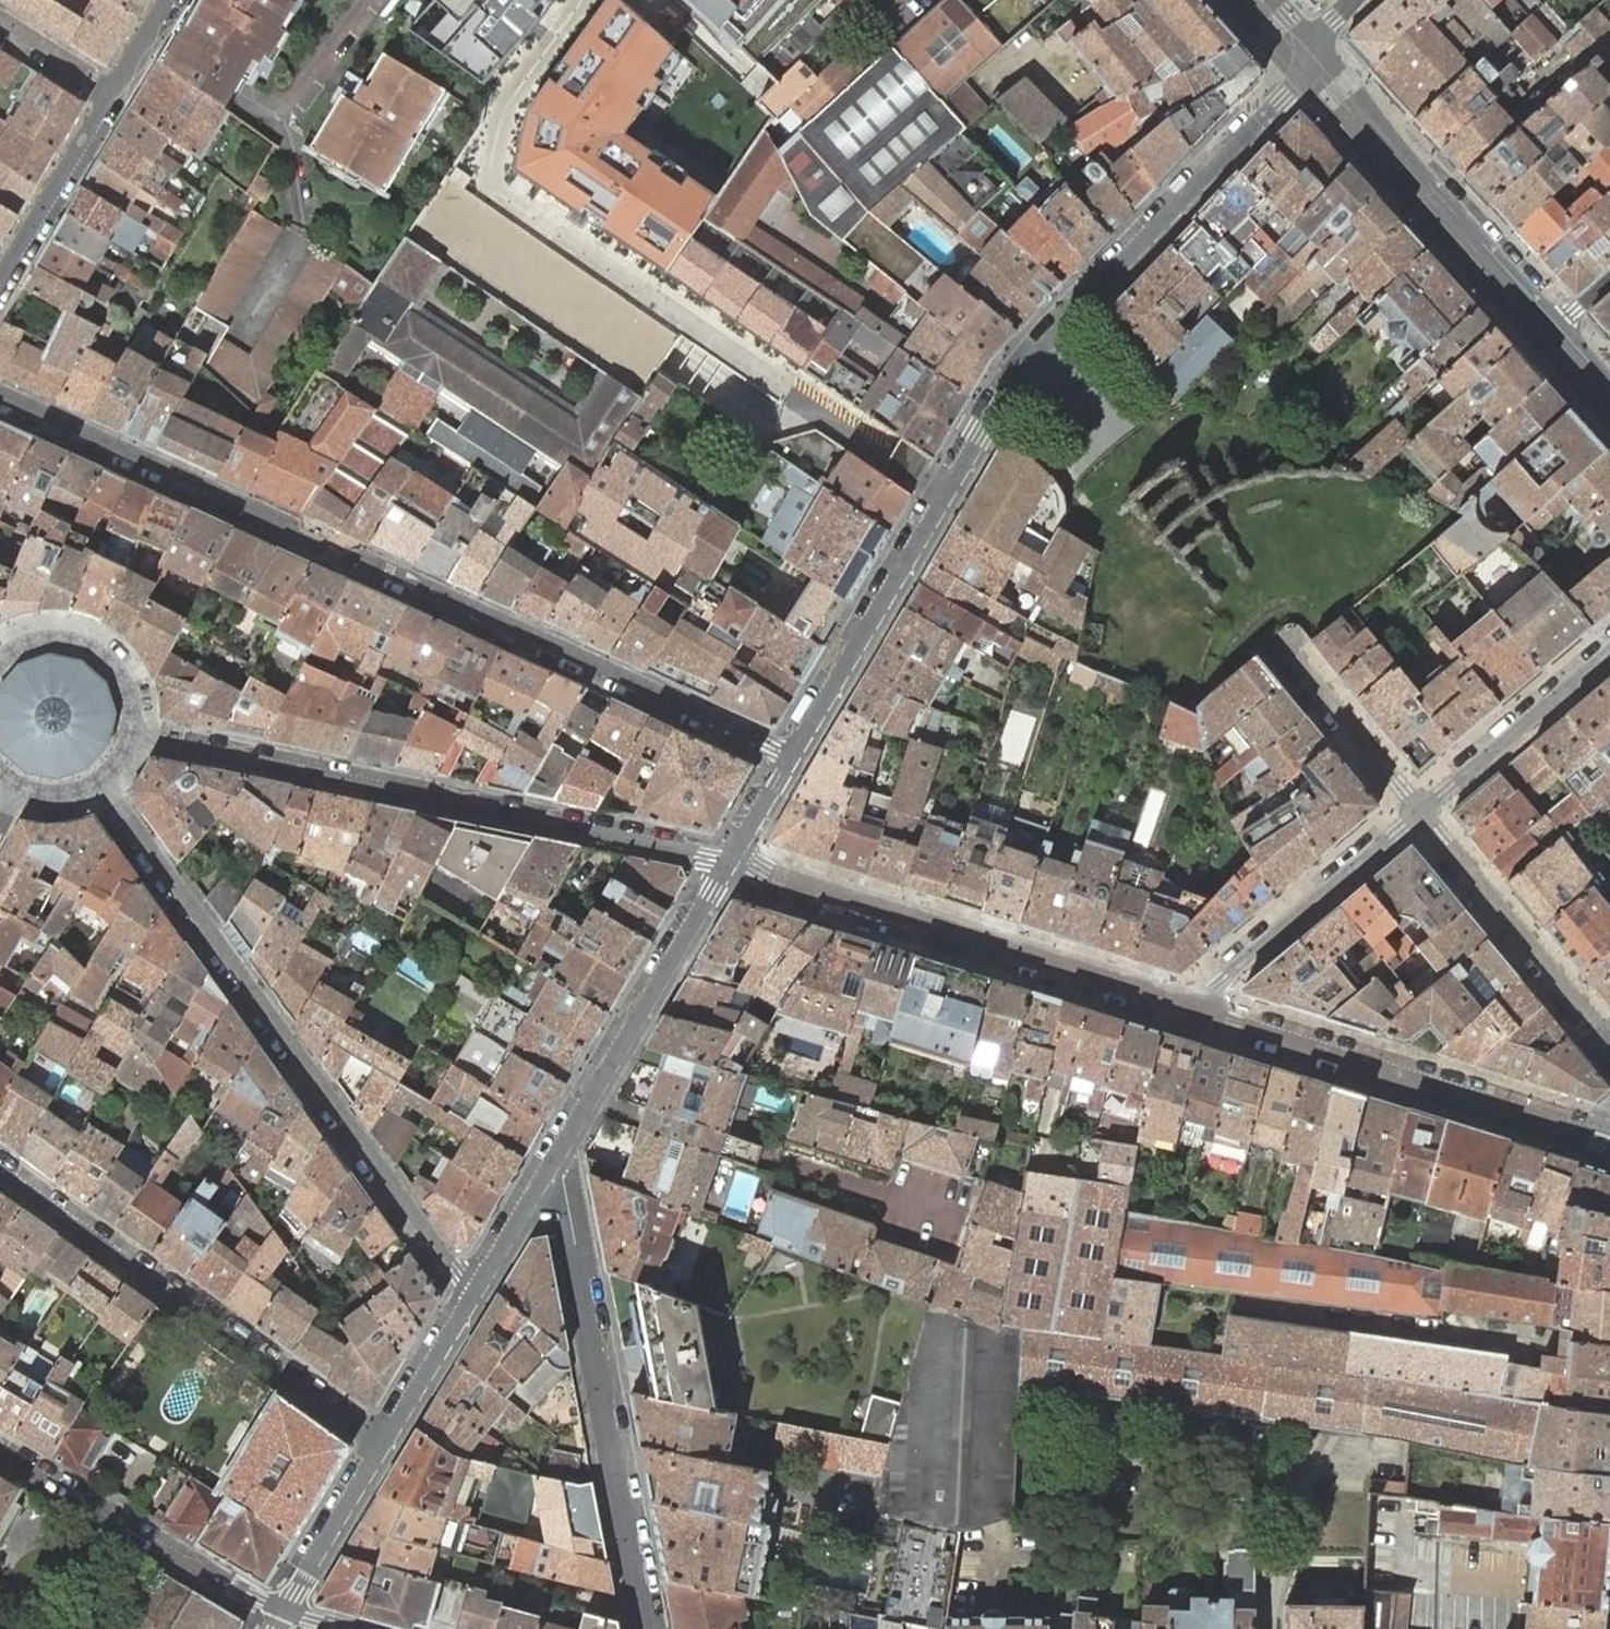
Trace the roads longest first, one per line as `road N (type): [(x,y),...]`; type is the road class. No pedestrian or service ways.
road 1 (tertiary): [(789,758),(1021,373),(1281,96),(1317,46)]
road 2 (residential): [(789,758),(0,398)]
road 3 (residential): [(102,789),(456,1270),(478,1285)]
road 4 (residential): [(731,862),(138,734)]
road 5 (residential): [(731,862),(1206,1015)]
road 6 (tertiary): [(540,1179),(567,1197),(649,1628)]
road 7 (residential): [(382,1440),(0,1166)]
road 8 (secondary): [(1609,395),(1449,218),(1317,46)]
road 9 (residential): [(1206,1015),(1609,1141)]
road 10 (residential): [(593,1092),(927,1212)]
road 11 (tertiary): [(0,1448),(278,1615)]
road 12 (residential): [(1416,810),(1609,1044)]
road 13 (residential): [(1206,1015),(1216,979),(1416,810)]
road 14 (tertiary): [(593,1092),(731,862)]
road 15 (residential): [(1416,810),(1609,646)]
road 16 (residential): [(115,95),(0,289)]
road 17 (residential): [(138,734),(131,684),(97,646),(46,635),(0,655)]
road 18 (tertiary): [(278,1615),(382,1440)]
road 19 (residential): [(1416,810),(1288,656)]
road 20 (tertiary): [(382,1440),(478,1285)]
road 21 (residential): [(115,95),(0,22)]
road 22 (tertiary): [(478,1285),(540,1179)]

